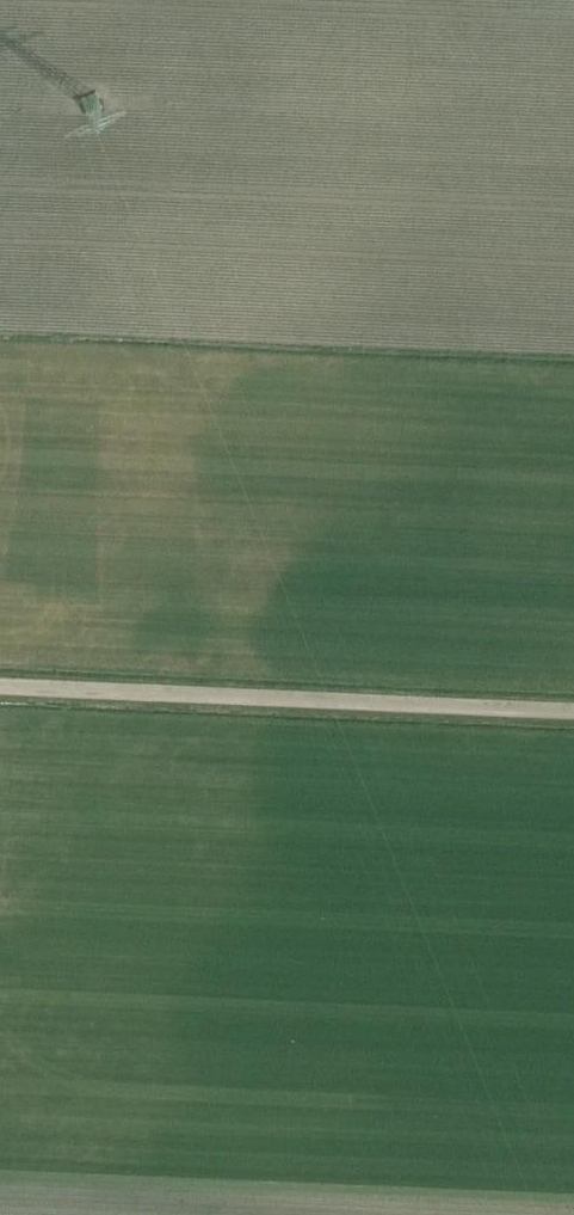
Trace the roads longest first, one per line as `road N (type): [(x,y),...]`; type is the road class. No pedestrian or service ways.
road 1 (unclassified): [(573,710),(0,686)]

